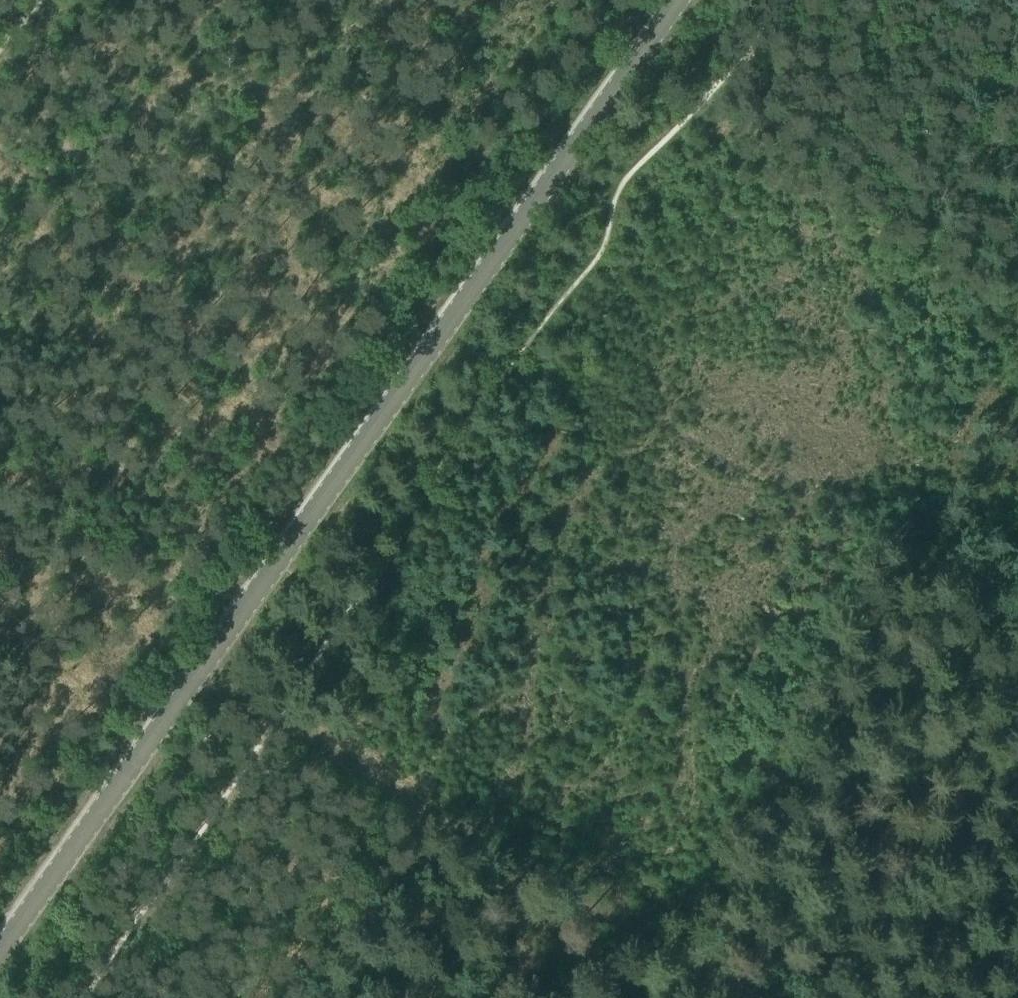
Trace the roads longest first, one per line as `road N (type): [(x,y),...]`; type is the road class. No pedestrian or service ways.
road 1 (secondary): [(0,955),(203,685),(686,0)]
road 2 (track): [(203,685),(756,997)]
road 3 (track): [(0,523),(258,548),(285,566)]

